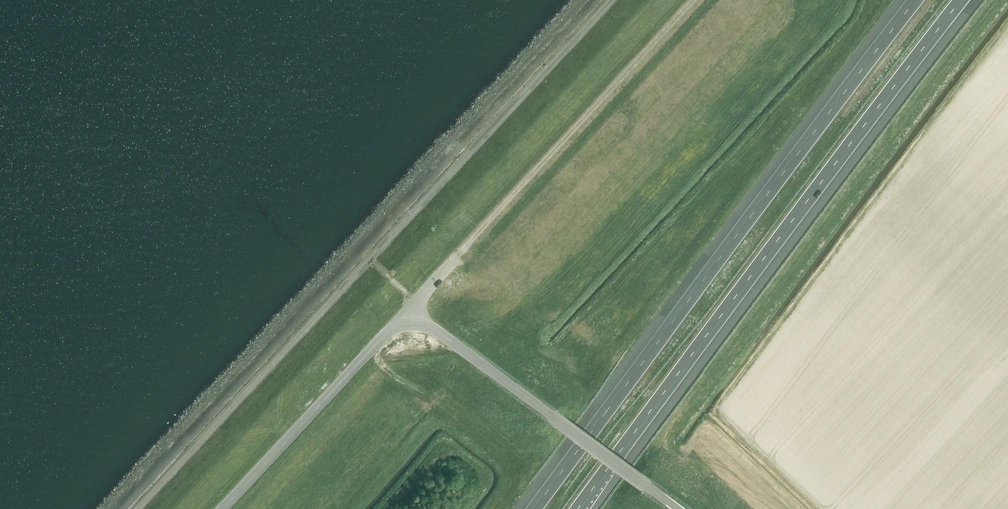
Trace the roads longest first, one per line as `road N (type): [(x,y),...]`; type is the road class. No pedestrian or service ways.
road 1 (motorway): [(578,508),(966,0)]
road 2 (motorway): [(913,0),(529,508)]
road 3 (tertiary): [(677,508),(417,324),(386,335),(223,508)]
road 4 (track): [(459,256),(695,0)]

